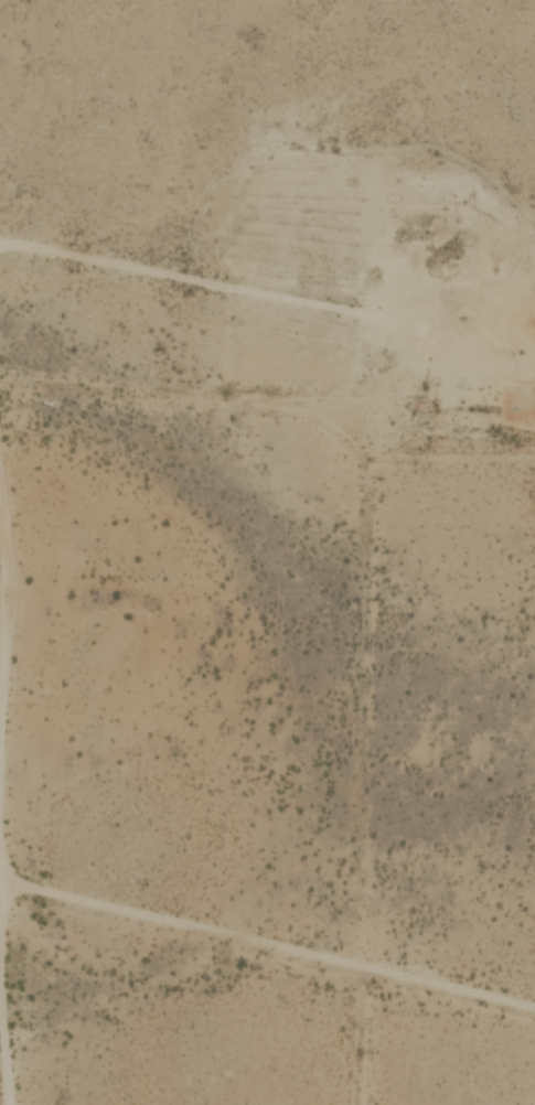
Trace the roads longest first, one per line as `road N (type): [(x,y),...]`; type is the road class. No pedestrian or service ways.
road 1 (residential): [(534,1008),(0,882)]
road 2 (track): [(360,317),(0,244)]
road 3 (track): [(0,709),(0,508)]

